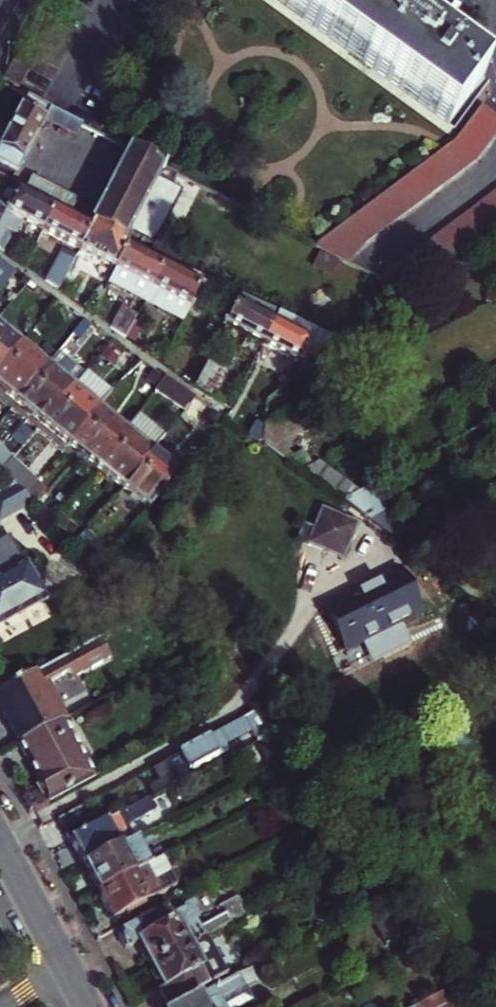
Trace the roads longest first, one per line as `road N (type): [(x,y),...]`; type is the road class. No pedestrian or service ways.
road 1 (tertiary): [(0,841),(87,1006)]

